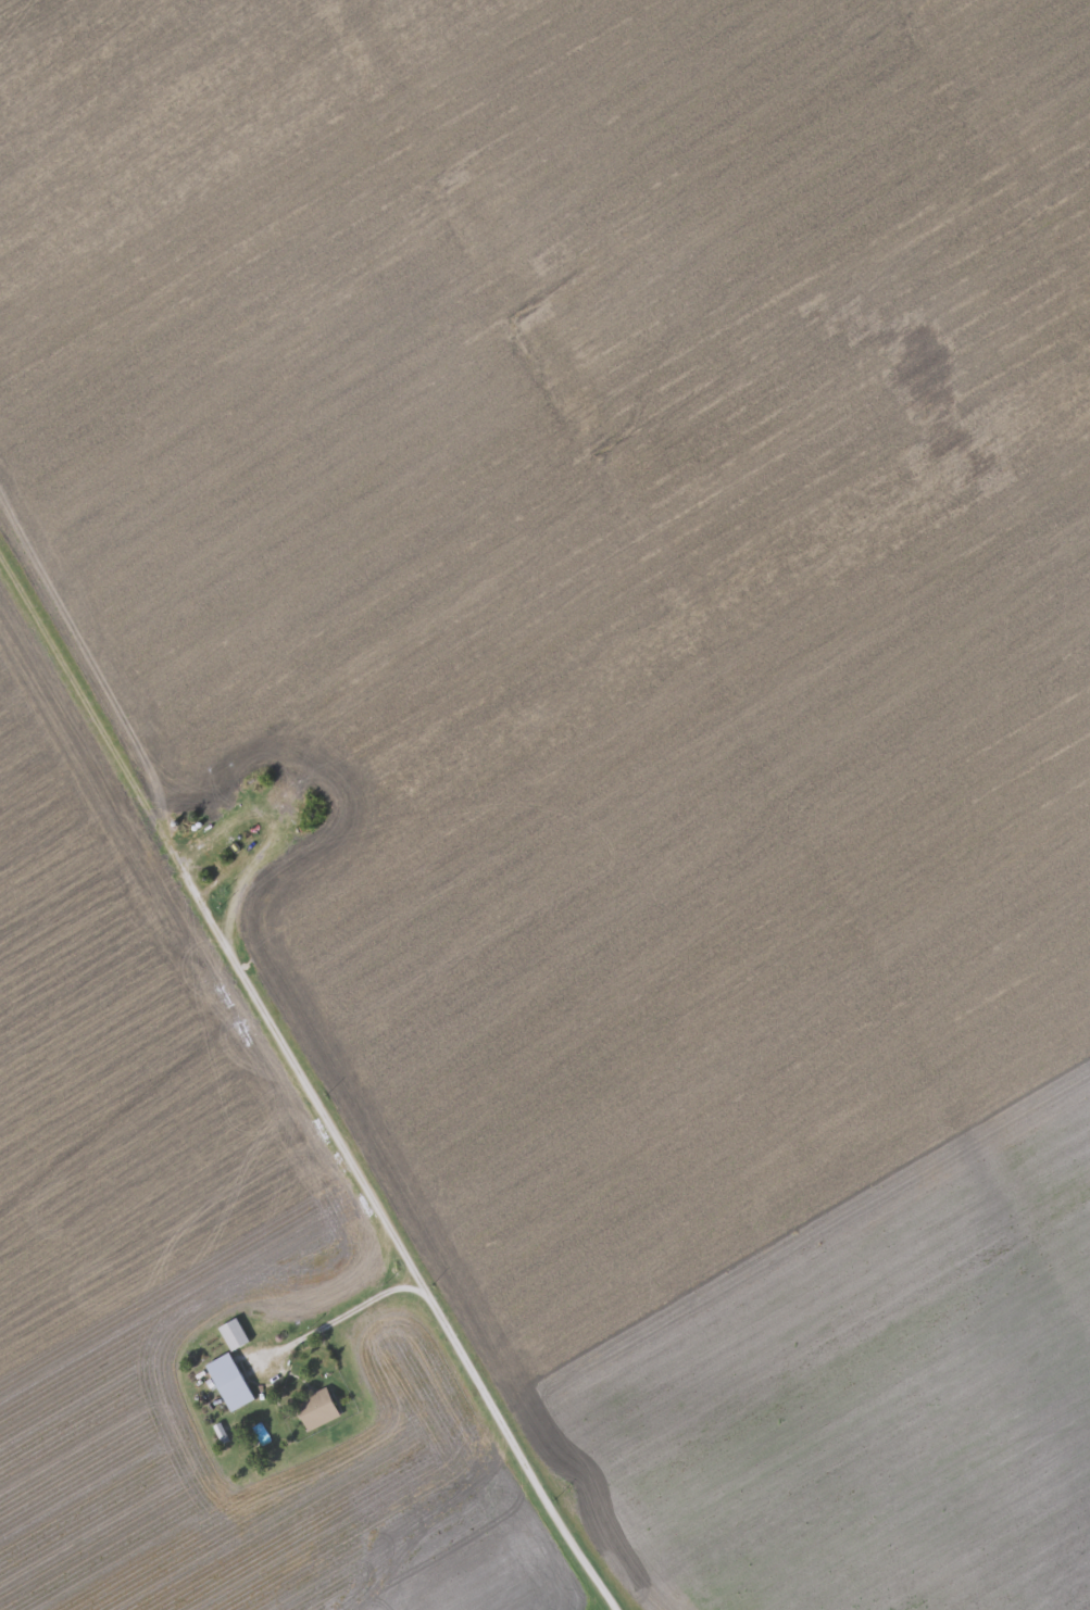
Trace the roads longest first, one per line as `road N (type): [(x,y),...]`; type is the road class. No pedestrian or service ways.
road 1 (residential): [(0,553),(428,1290)]
road 2 (residential): [(617,1609),(428,1290),(399,1286),(247,1368)]

